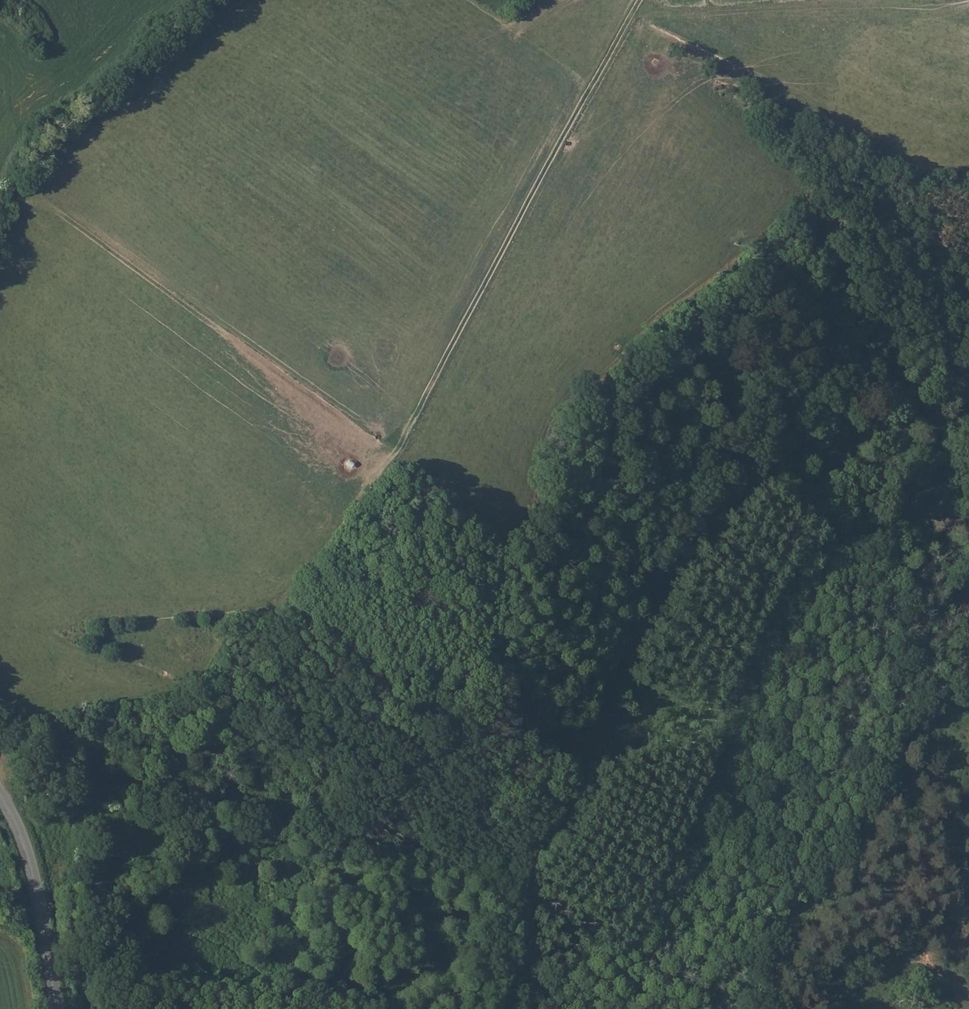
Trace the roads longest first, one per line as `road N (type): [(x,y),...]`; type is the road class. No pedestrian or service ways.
road 1 (tertiary): [(55,1008),(34,886),(0,797)]

